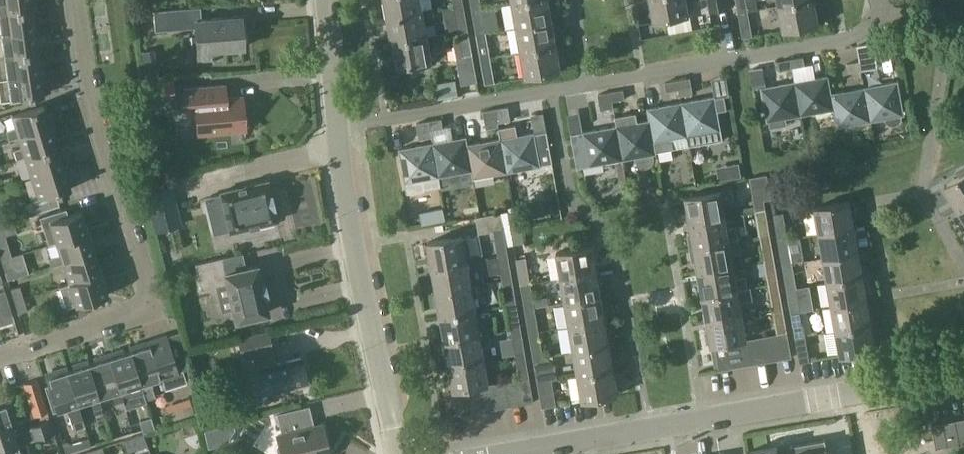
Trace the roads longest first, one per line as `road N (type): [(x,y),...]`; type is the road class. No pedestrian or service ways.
road 1 (residential): [(0,353),(136,314),(147,302),(95,121),(74,0)]
road 2 (residential): [(396,453),(336,123)]
road 3 (residential): [(648,433),(963,373)]
road 4 (residential): [(589,84),(845,40),(864,31),(874,4)]
road 5 (residential): [(963,262),(922,192),(952,16)]
road 6 (residential): [(336,123),(589,84)]
road 7 (residential): [(578,206),(613,235),(648,433)]
road 8 (residential): [(336,123),(328,0)]

